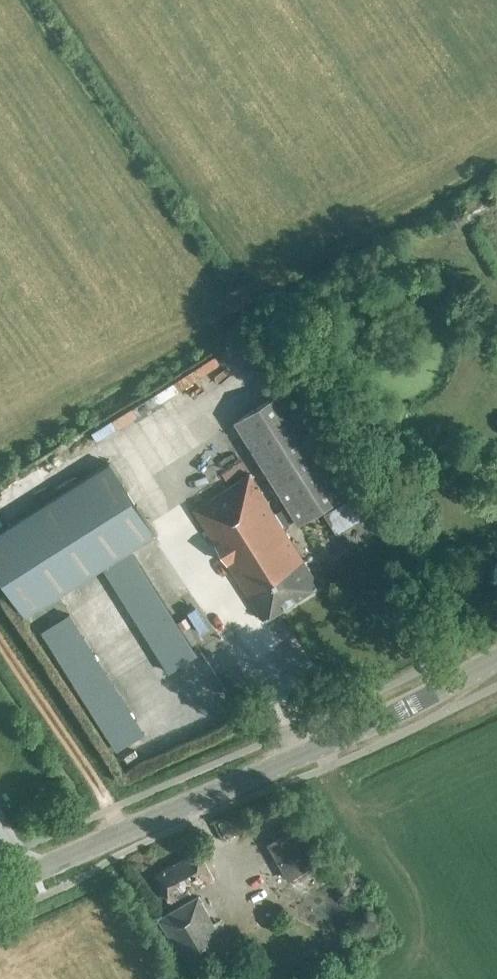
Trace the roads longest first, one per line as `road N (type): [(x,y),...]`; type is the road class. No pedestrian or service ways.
road 1 (tertiary): [(0,887),(496,660)]
road 2 (track): [(111,811),(0,642)]

